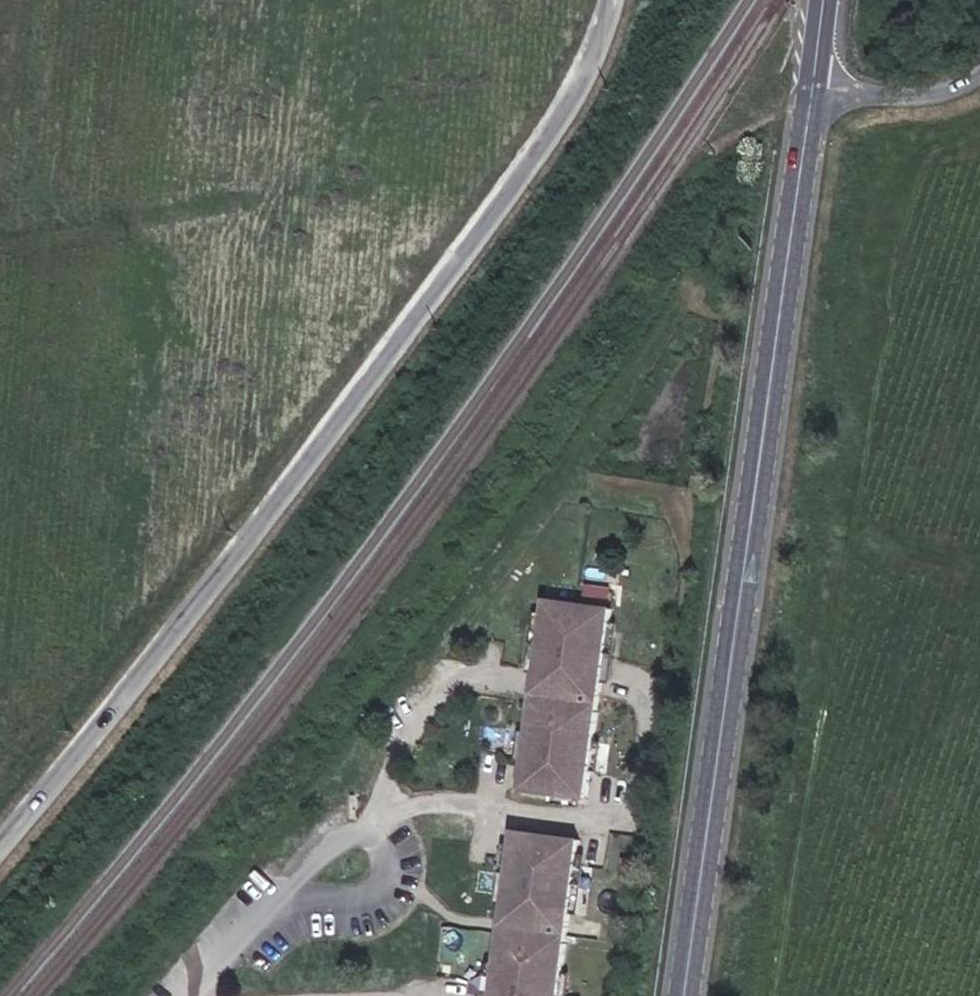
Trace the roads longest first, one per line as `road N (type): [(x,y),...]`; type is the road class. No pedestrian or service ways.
road 1 (unclassified): [(615,0),(589,73),(557,124),(0,837)]
road 2 (secondary): [(685,995),(815,93)]
road 3 (unclassified): [(979,80),(914,98),(815,93)]

